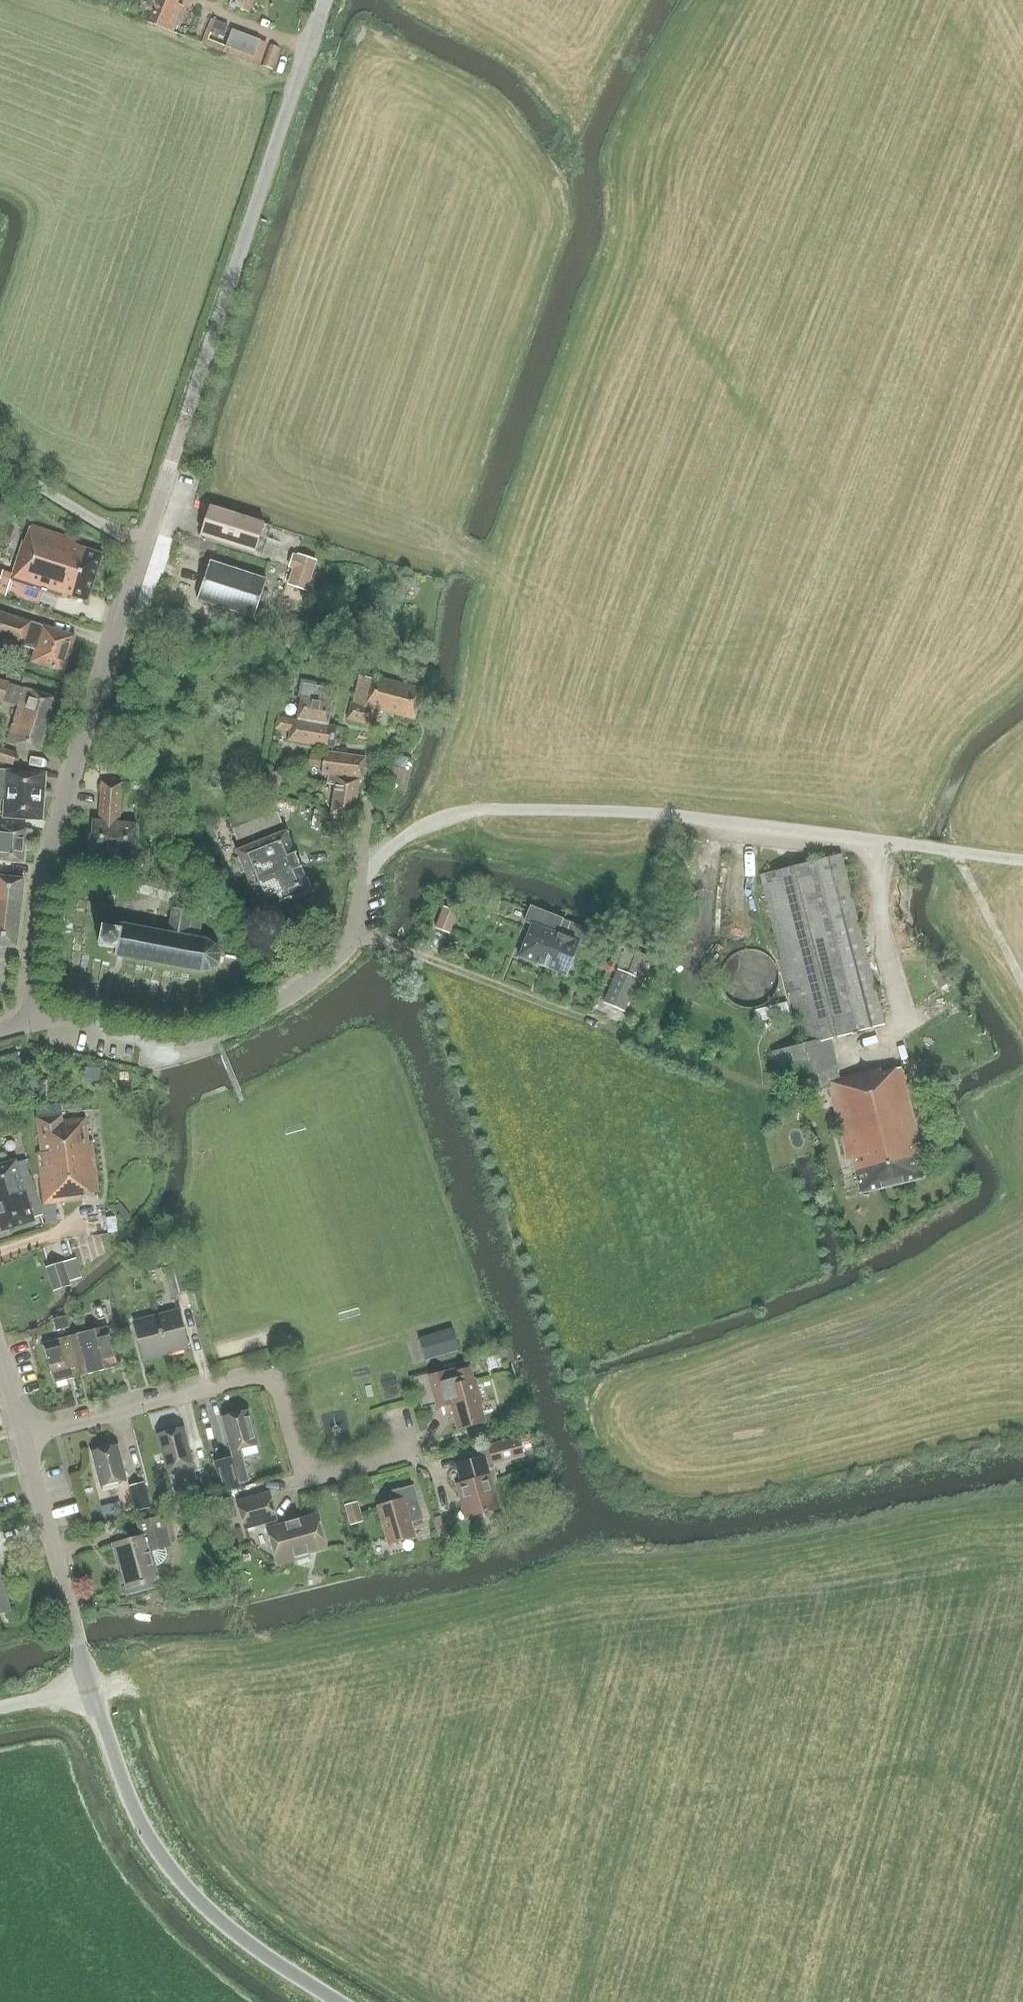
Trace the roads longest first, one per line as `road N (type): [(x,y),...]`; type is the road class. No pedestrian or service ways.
road 1 (tertiary): [(35,1021),(45,881),(68,789),(325,0)]
road 2 (unclassified): [(1022,854),(636,813),(491,811),(450,818),(364,867)]
road 3 (residential): [(22,1434),(260,1373),(275,1387),(302,1474),(315,1480),(395,1457),(400,1440)]
road 4 (unclassified): [(35,1021),(177,1039),(238,1027),(335,964),(351,942),(364,867)]
road 5 (tertiary): [(338,2001),(275,1962),(179,1877),(120,1776),(91,1688)]
road 6 (tertiary): [(91,1688),(22,1434)]

